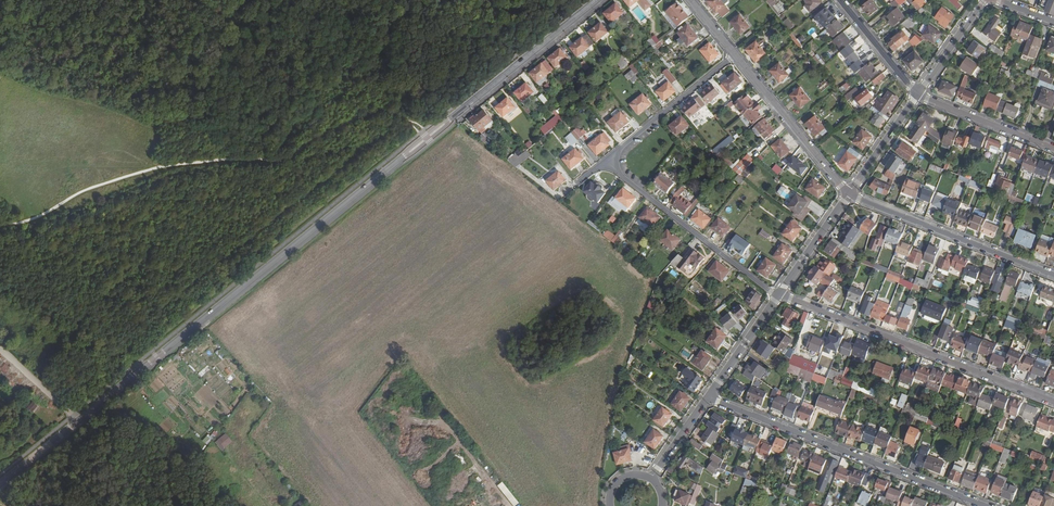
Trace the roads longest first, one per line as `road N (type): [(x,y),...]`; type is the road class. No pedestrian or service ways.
road 1 (tertiary): [(0,484),(597,0)]
road 2 (track): [(0,227),(139,173),(281,160),(365,115),(405,119),(420,134)]
road 3 (residential): [(707,398),(984,505)]
road 4 (residential): [(1053,402),(779,295)]
road 5 (residential): [(849,194),(1053,275)]
road 6 (residential): [(779,295),(608,158)]
road 7 (residential): [(735,55),(849,194)]
road 8 (residential): [(608,158),(735,55)]
road 9 (tertiary): [(1053,149),(917,94)]
road 10 (tertiary): [(779,295),(707,398)]
road 11 (tertiary): [(849,194),(779,295)]
road 12 (tertiary): [(917,94),(849,194)]
road 13 (residential): [(917,94),(841,0)]

